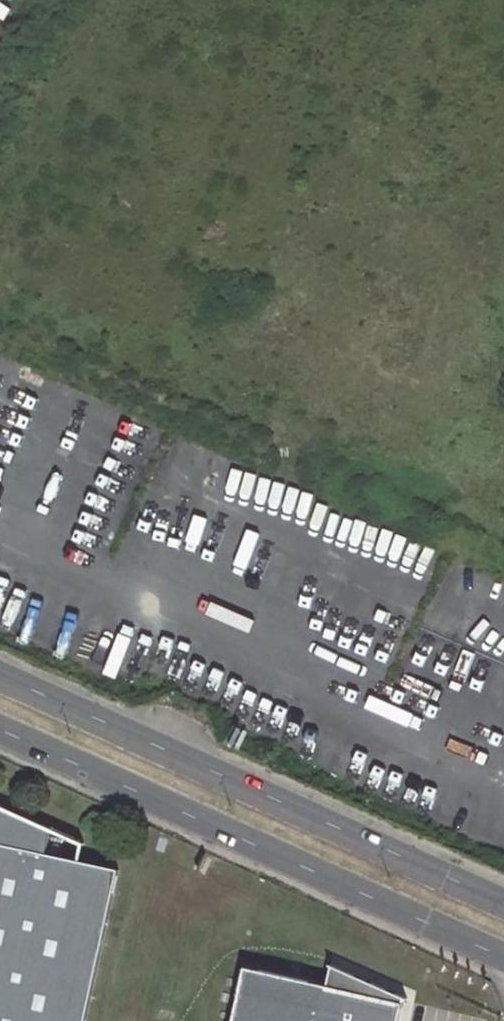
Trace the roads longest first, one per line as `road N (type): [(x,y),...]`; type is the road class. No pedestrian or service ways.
road 1 (primary): [(503,903),(0,676)]
road 2 (primary): [(0,730),(503,957)]

